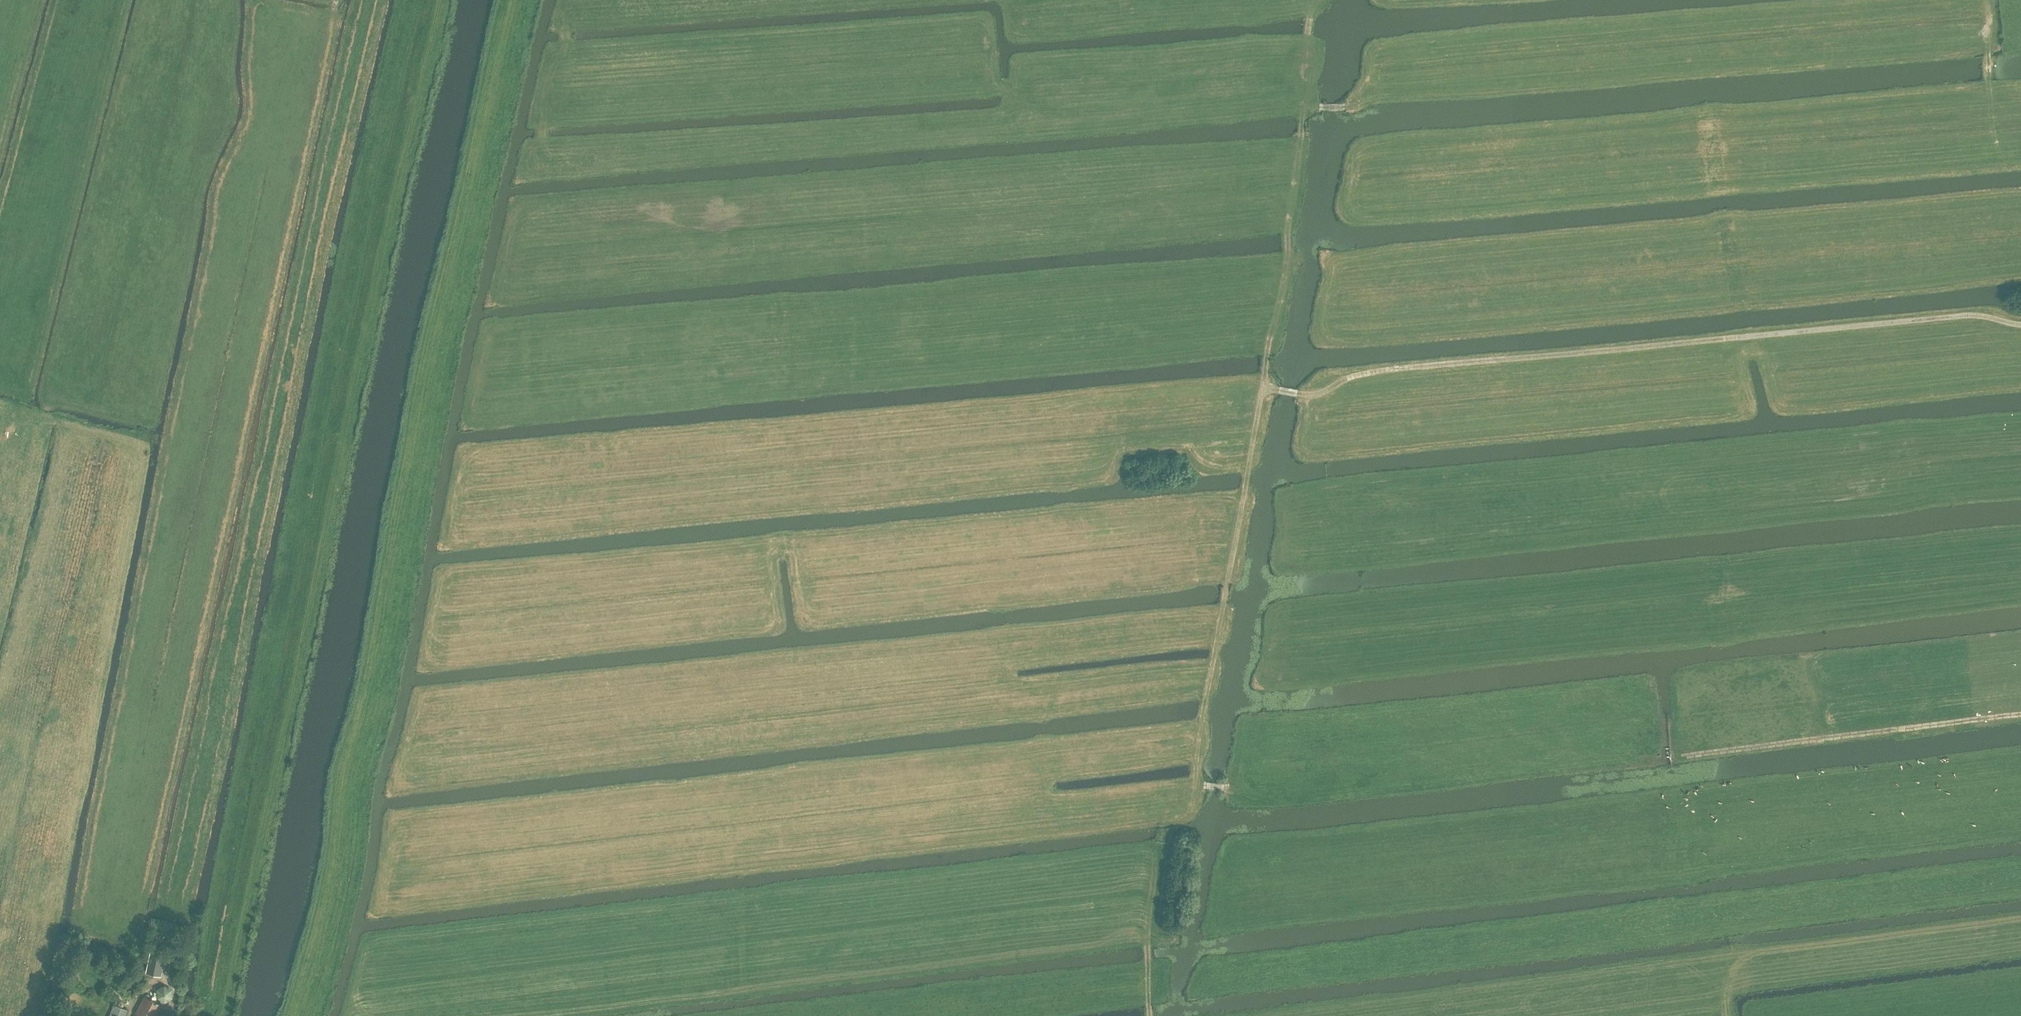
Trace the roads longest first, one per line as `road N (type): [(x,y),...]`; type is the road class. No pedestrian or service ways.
road 1 (track): [(1291,215),(1265,387),(1306,395),(1372,371),(1443,364),(1969,315),(2020,324)]
road 2 (track): [(1231,788),(1267,803),(2020,714)]
road 3 (track): [(1265,387),(1197,758),(1201,786)]
road 4 (track): [(1201,786),(1179,792),(1168,806),(1153,928),(1166,944)]

